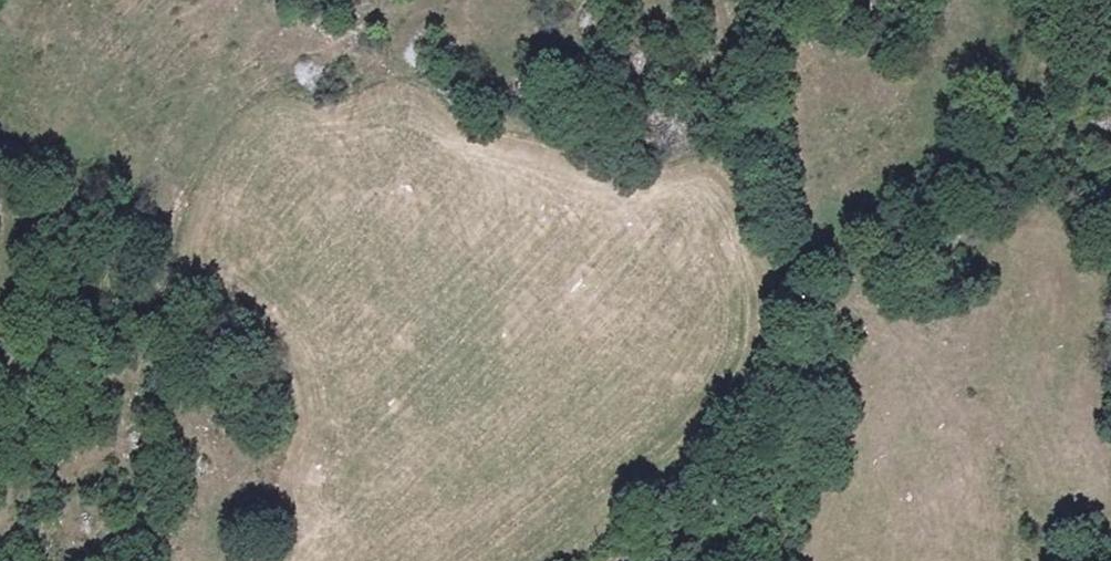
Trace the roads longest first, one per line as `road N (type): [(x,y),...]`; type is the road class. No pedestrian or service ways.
road 1 (track): [(1049,0),(1015,102),(959,185),(854,291),(765,464),(693,521),(623,560)]

